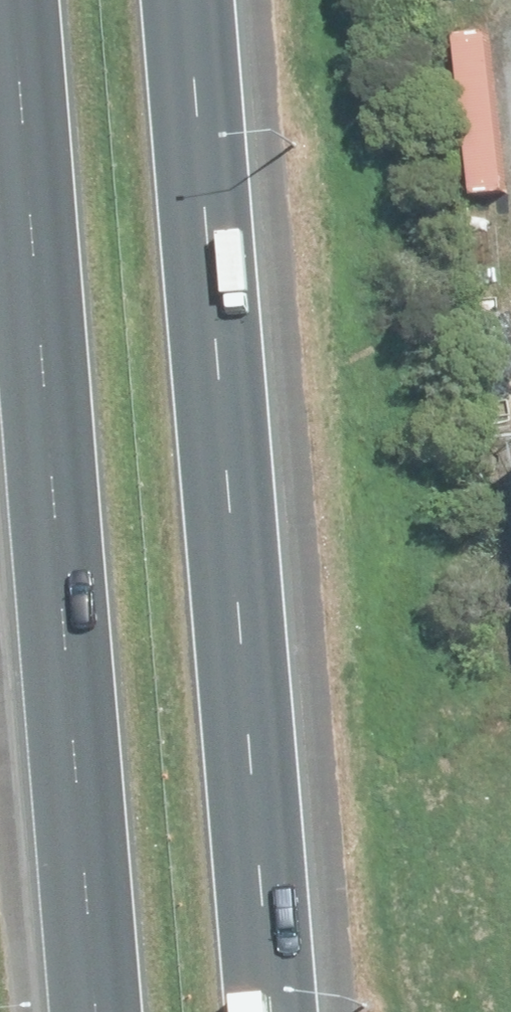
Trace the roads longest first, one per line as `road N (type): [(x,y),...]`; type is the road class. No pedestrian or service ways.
road 1 (motorway): [(106,1011),(21,0)]
road 2 (motorway): [(195,0),(279,1011)]

